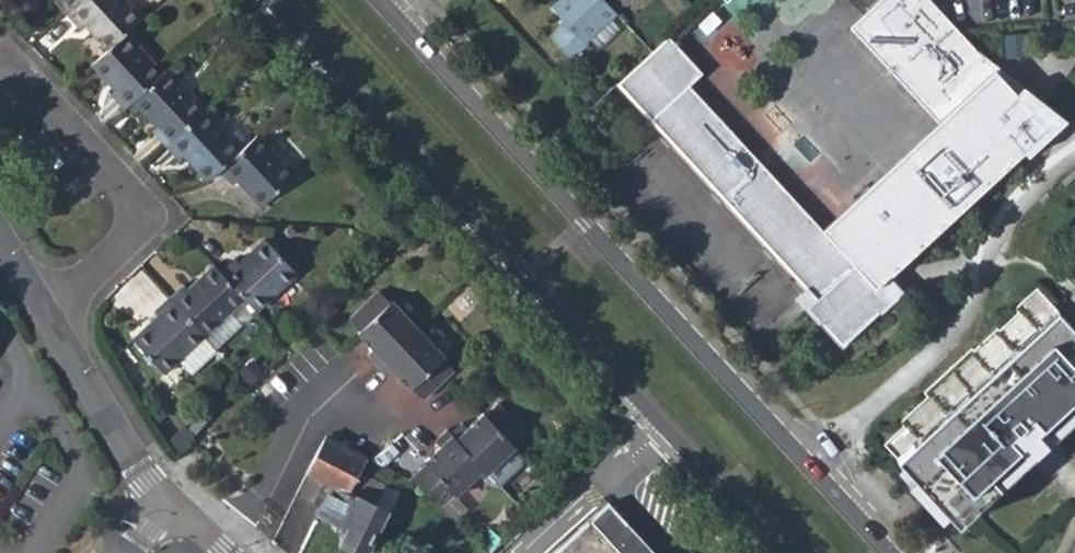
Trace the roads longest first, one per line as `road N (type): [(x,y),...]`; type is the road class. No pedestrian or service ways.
road 1 (tertiary): [(275,0),(776,552)]
road 2 (tertiary): [(889,552),(381,9)]
road 3 (residential): [(165,500),(0,245)]

